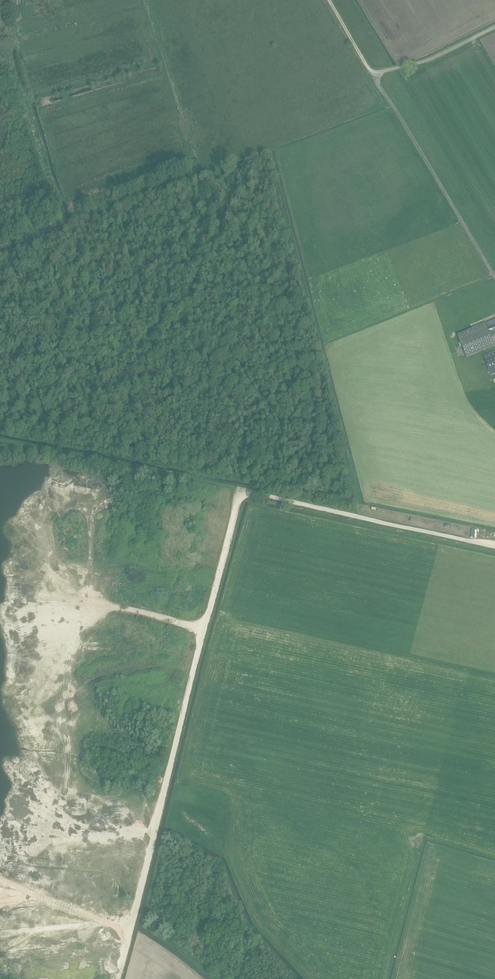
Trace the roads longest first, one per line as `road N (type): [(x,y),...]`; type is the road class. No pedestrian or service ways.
road 1 (track): [(242,491),(117,978)]
road 2 (unclassified): [(494,553),(242,491)]
road 3 (track): [(494,276),(375,73)]
road 4 (track): [(206,629),(110,606),(87,610),(85,623)]
road 5 (track): [(375,73),(426,62),(494,28)]

